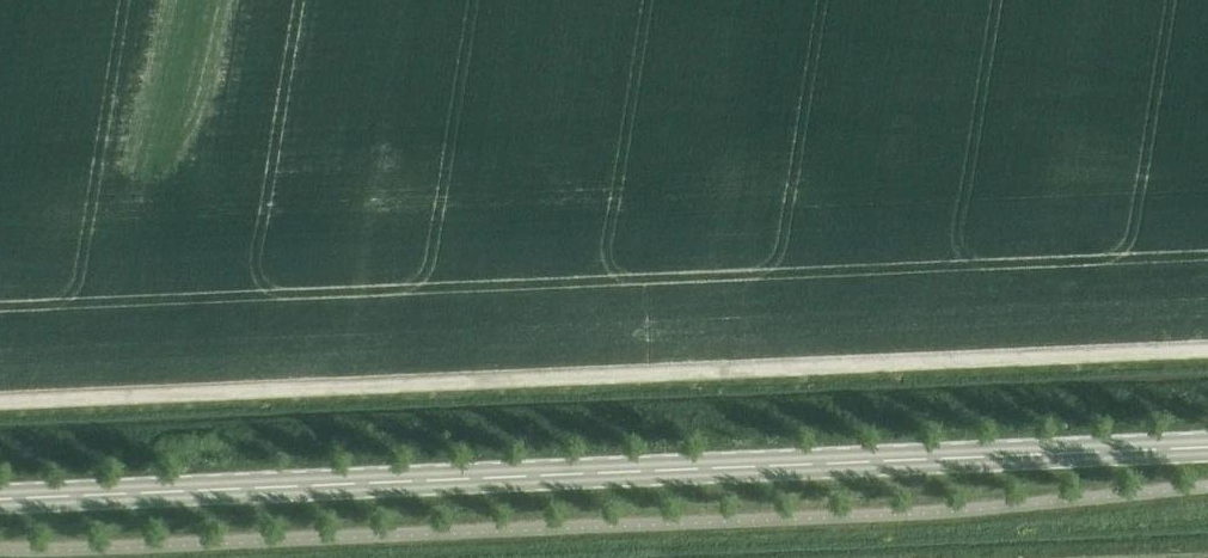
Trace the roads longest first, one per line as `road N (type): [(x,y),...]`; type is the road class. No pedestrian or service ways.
road 1 (unclassified): [(0,409),(1207,352)]
road 2 (secondary): [(1207,443),(0,495)]

